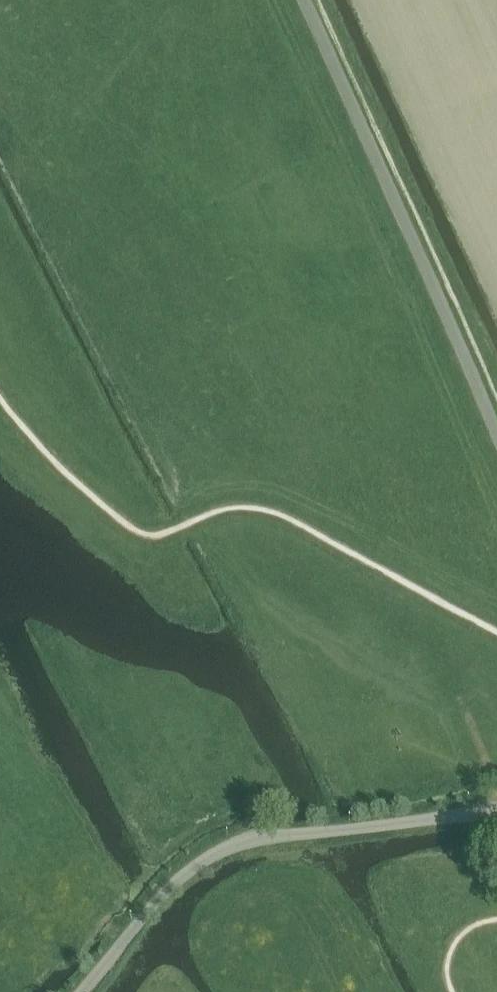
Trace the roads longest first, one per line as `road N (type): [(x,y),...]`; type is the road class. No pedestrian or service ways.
road 1 (unclassified): [(83,991),(187,875),(227,848),(496,812)]

